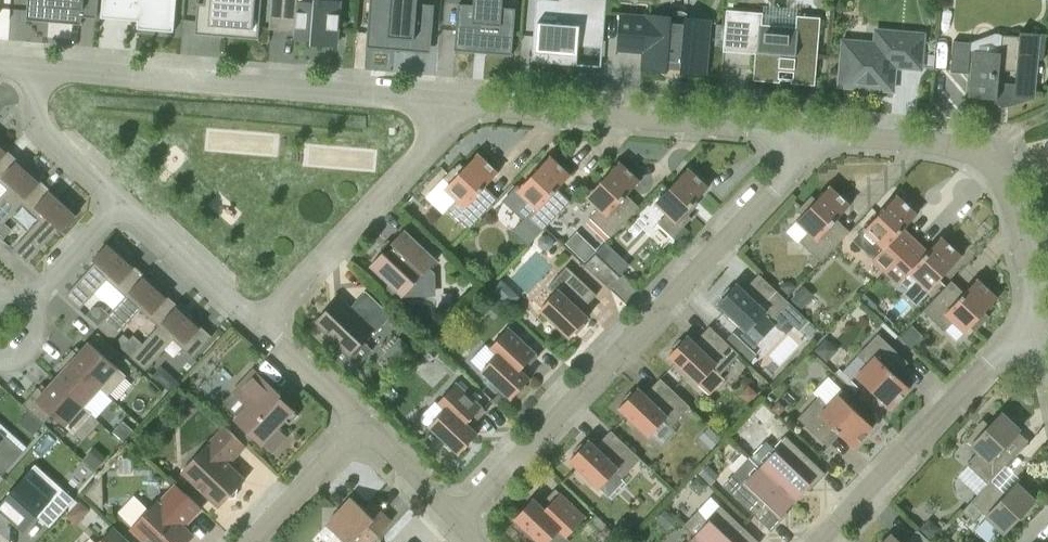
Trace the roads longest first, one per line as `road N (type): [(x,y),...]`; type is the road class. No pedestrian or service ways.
road 1 (residential): [(457,523),(813,135)]
road 2 (residential): [(37,66),(464,102)]
road 3 (residential): [(1036,321),(1009,179),(994,153),(813,135)]
road 4 (residential): [(813,135),(464,102)]
road 5 (residential): [(821,541),(1036,321)]
road 6 (residential): [(464,102),(258,323)]
road 7 (residential): [(258,323),(125,201)]
road 8 (residential): [(125,201),(41,125),(37,66)]
road 9 (residential): [(252,541),(365,421)]
road 10 (residential): [(258,323),(365,421)]
road 11 (residential): [(28,304),(125,201)]
road 12 (residential): [(365,421),(457,523)]

